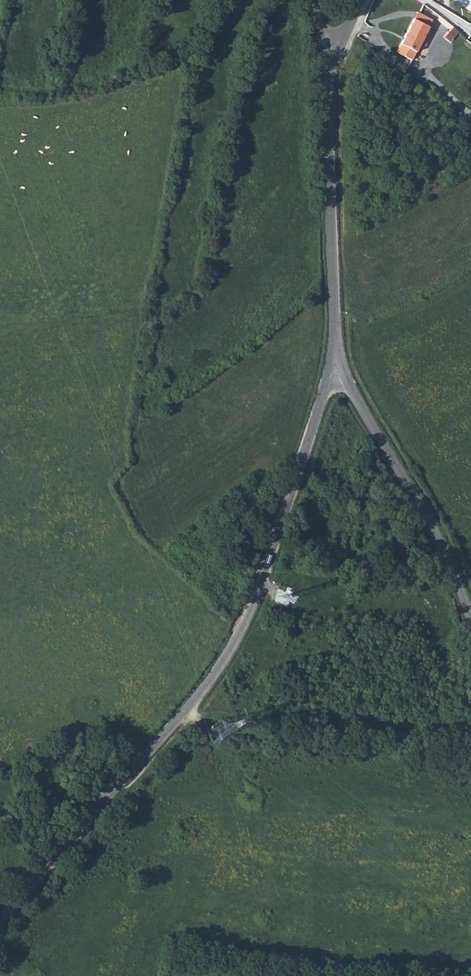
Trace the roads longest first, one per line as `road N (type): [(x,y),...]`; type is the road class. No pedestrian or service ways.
road 1 (unclassified): [(339,367),(252,609),(222,666),(0,919)]
road 2 (unclassified): [(339,367),(325,52)]
road 3 (unclassified): [(470,631),(444,553),(339,367)]
road 4 (track): [(115,790),(87,806),(0,827)]

